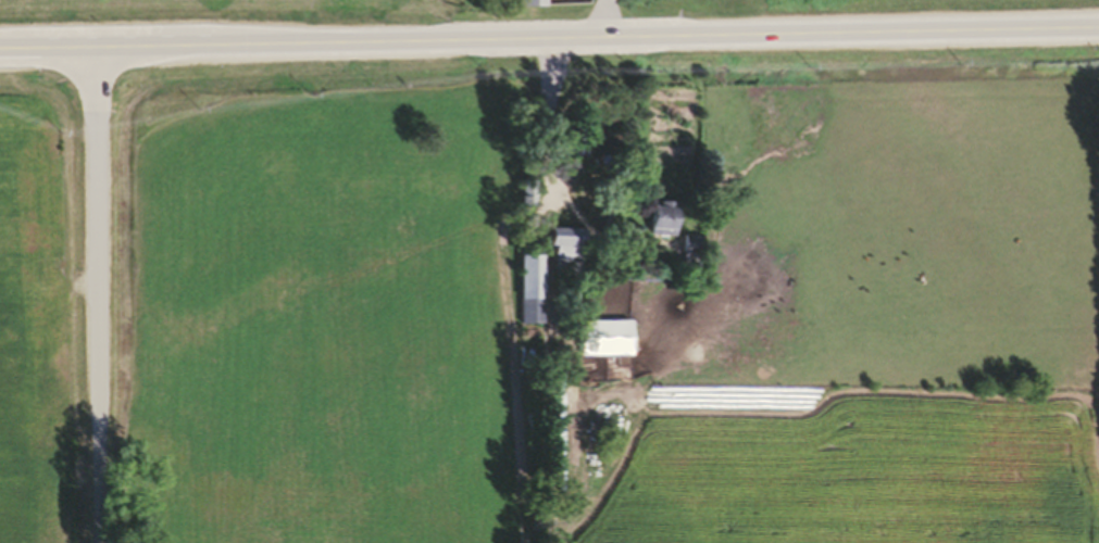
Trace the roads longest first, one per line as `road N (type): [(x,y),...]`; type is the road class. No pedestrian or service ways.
road 1 (primary): [(0,56),(1098,38)]
road 2 (residential): [(101,542),(96,54)]

